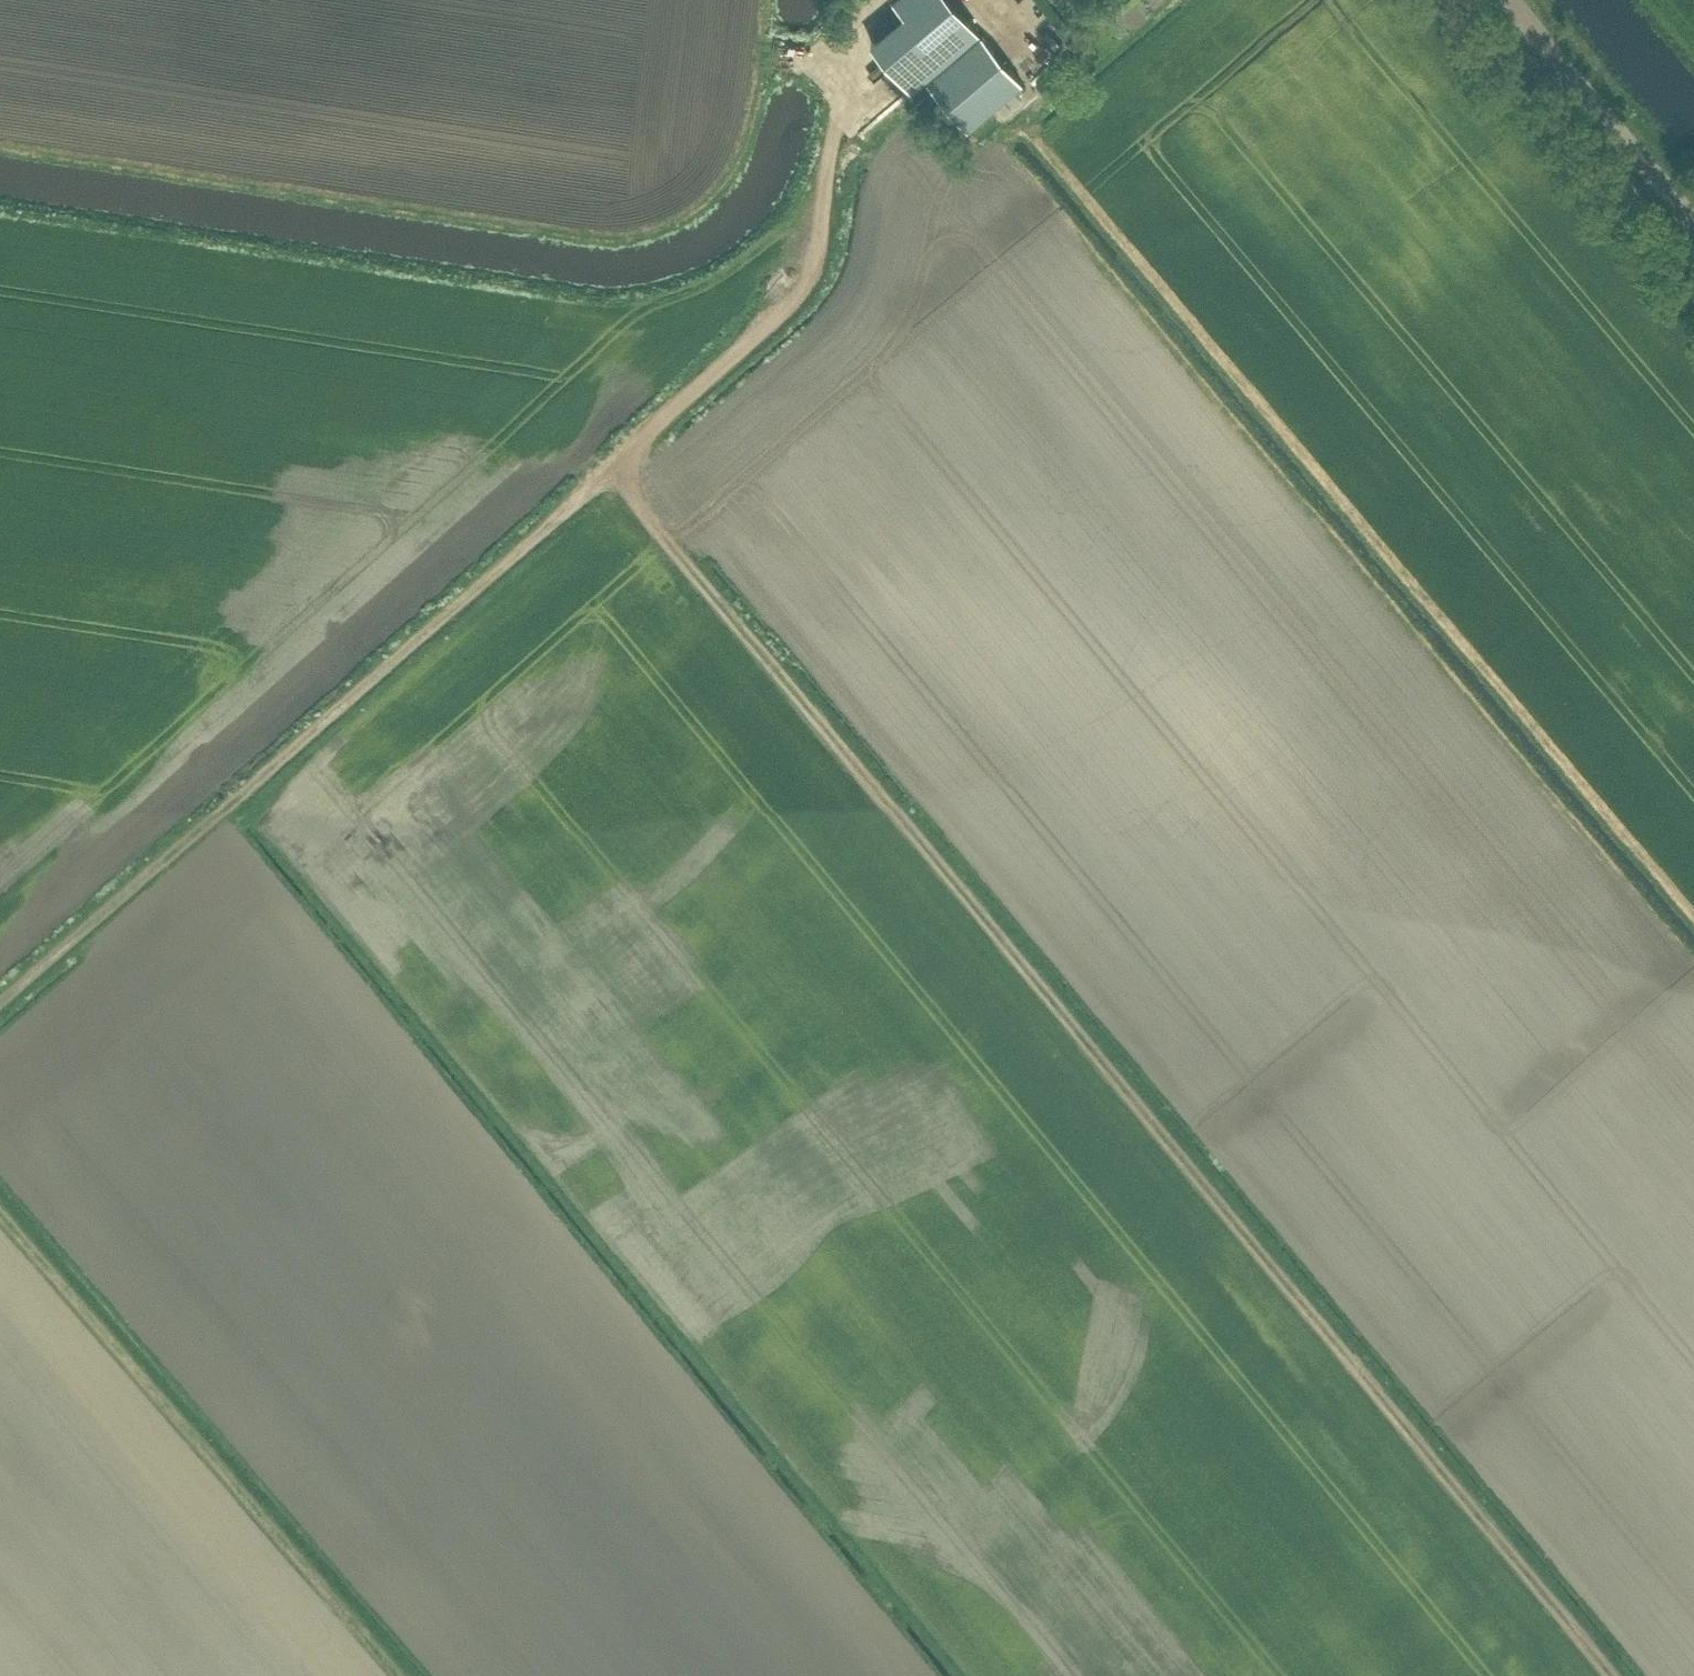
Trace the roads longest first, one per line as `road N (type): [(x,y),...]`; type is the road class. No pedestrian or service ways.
road 1 (unclassified): [(1693,213),(1514,0)]

